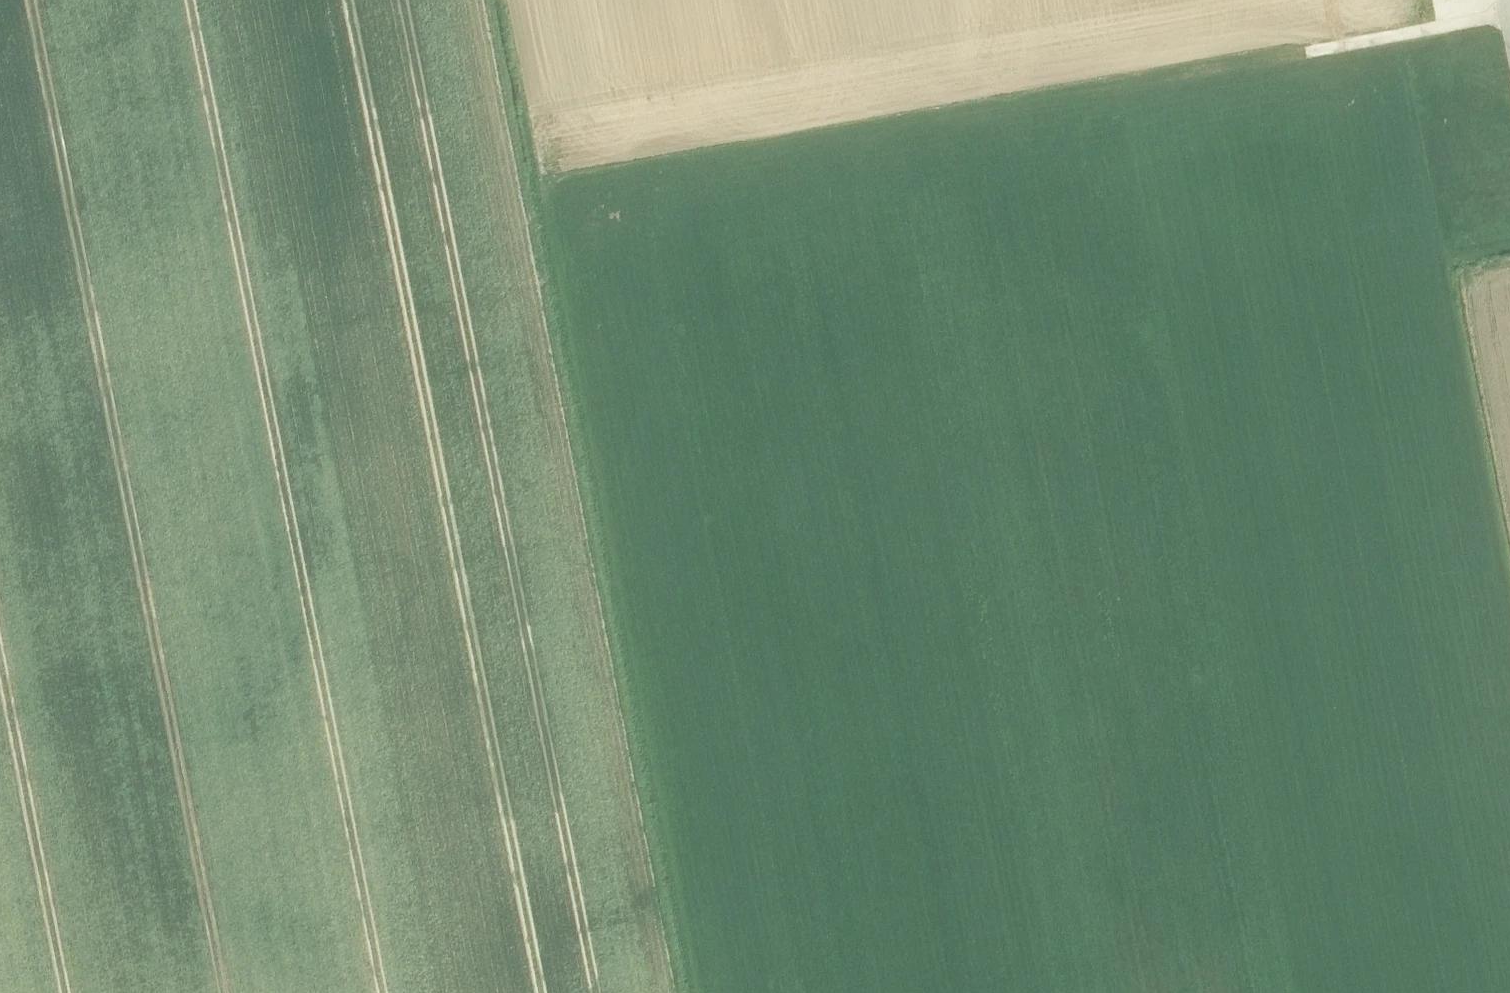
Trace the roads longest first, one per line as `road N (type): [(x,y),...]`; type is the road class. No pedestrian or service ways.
road 1 (track): [(1310,52),(1046,92)]

